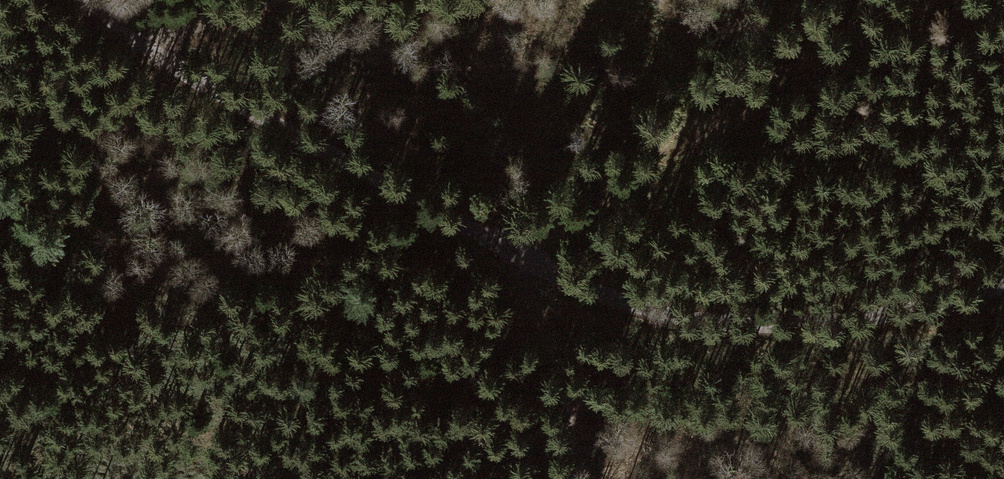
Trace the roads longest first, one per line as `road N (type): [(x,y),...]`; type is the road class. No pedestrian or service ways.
road 1 (unclassified): [(89,0),(147,47),(300,142),(629,305),(706,323),(880,321),(963,301),(1003,282)]
road 2 (track): [(573,478),(559,347),(514,255),(595,195),(915,0)]
road 3 (track): [(279,0),(147,47)]

